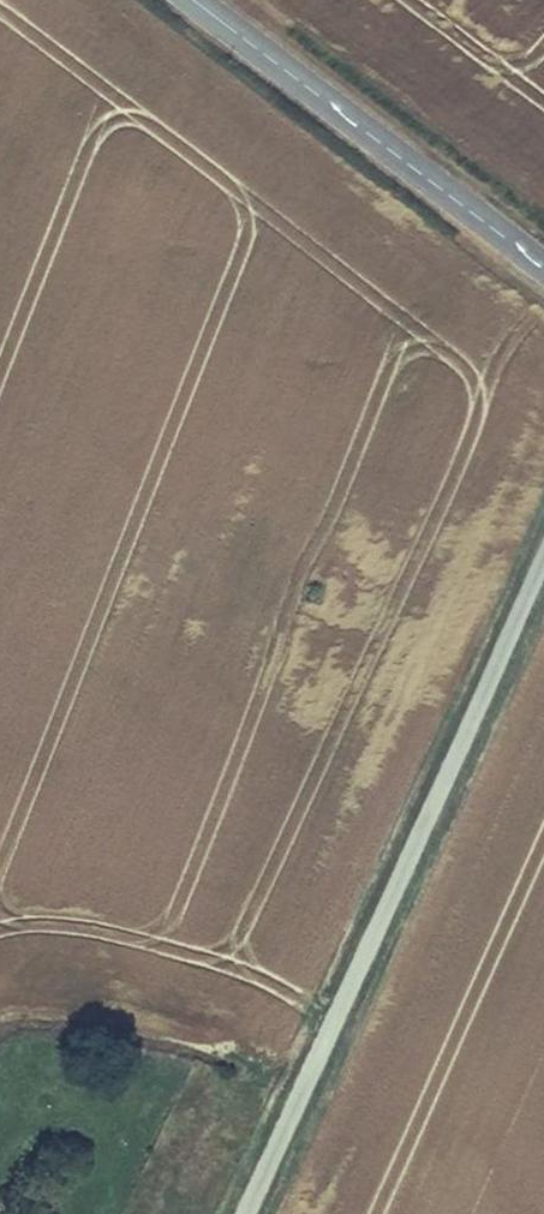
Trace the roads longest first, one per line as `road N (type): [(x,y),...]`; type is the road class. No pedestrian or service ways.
road 1 (tertiary): [(194,0),(543,262)]

